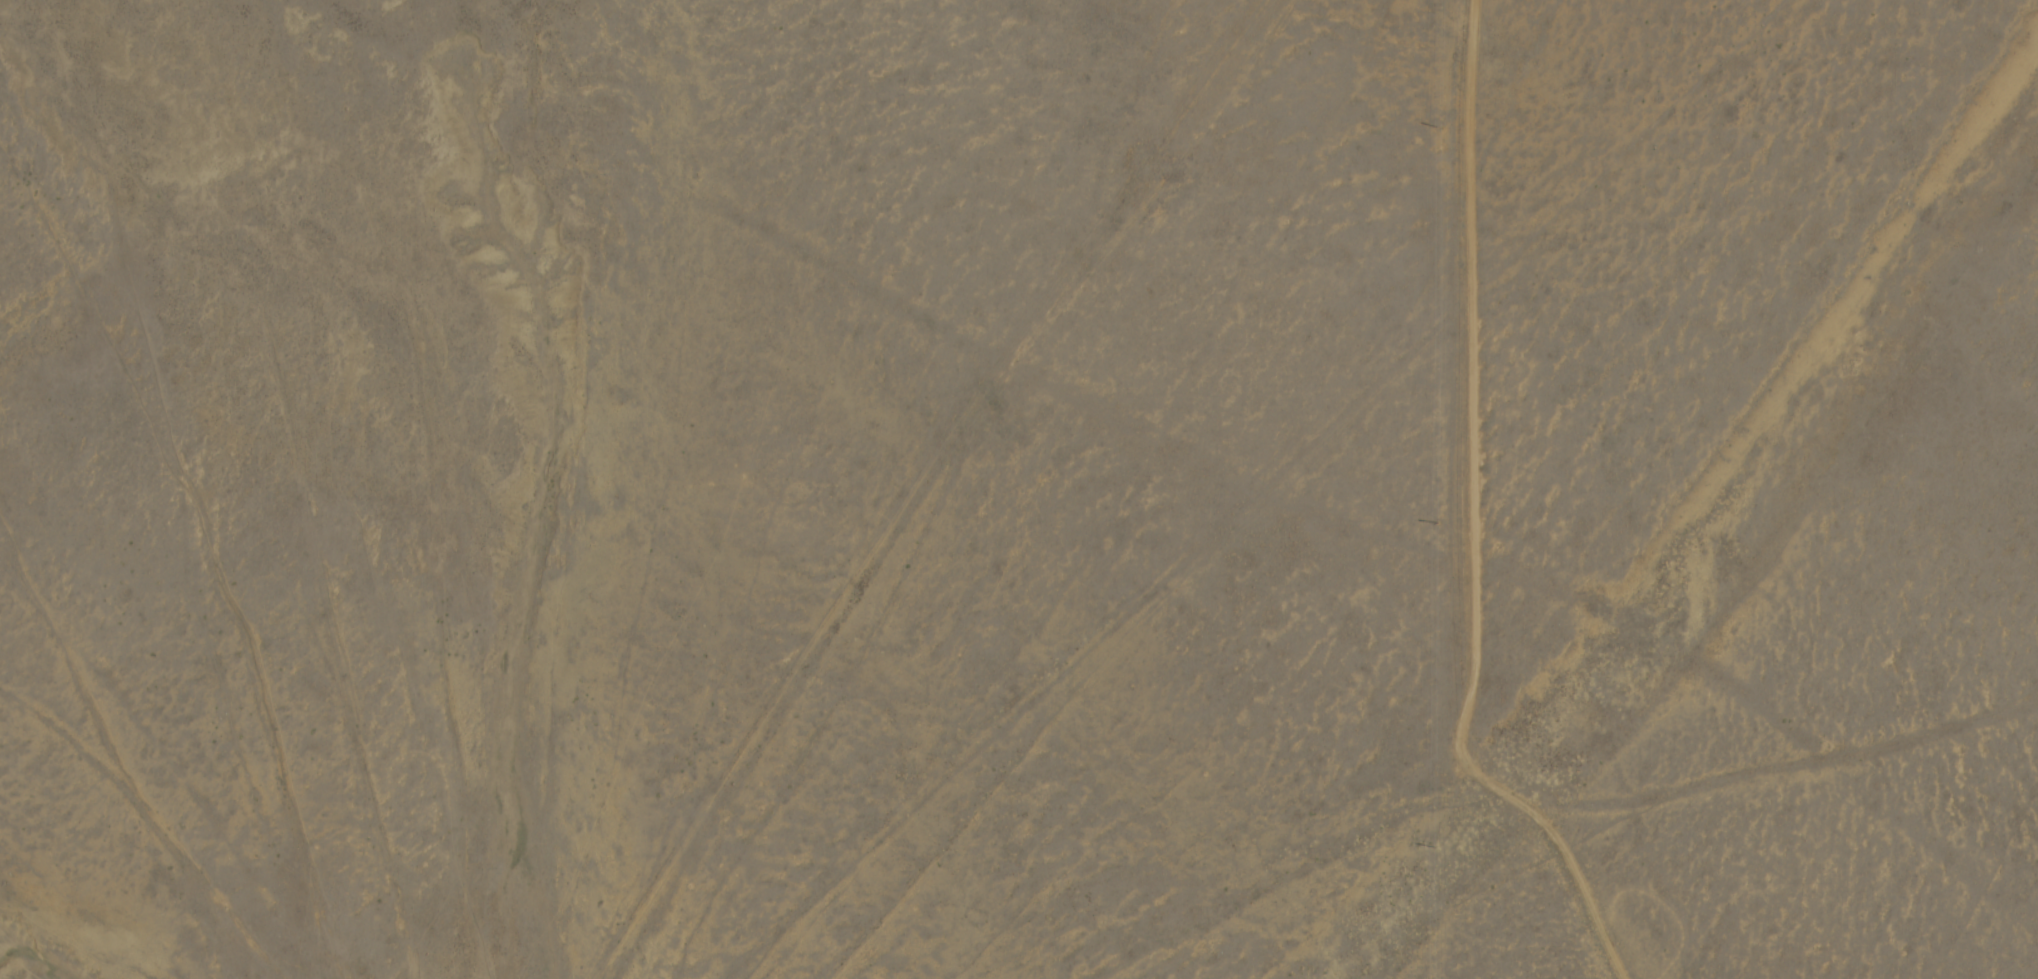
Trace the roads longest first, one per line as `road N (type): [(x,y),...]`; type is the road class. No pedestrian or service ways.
road 1 (residential): [(1589,978),(1568,941),(1462,824),(1425,504),(1457,382),(1473,137),(1459,0)]

